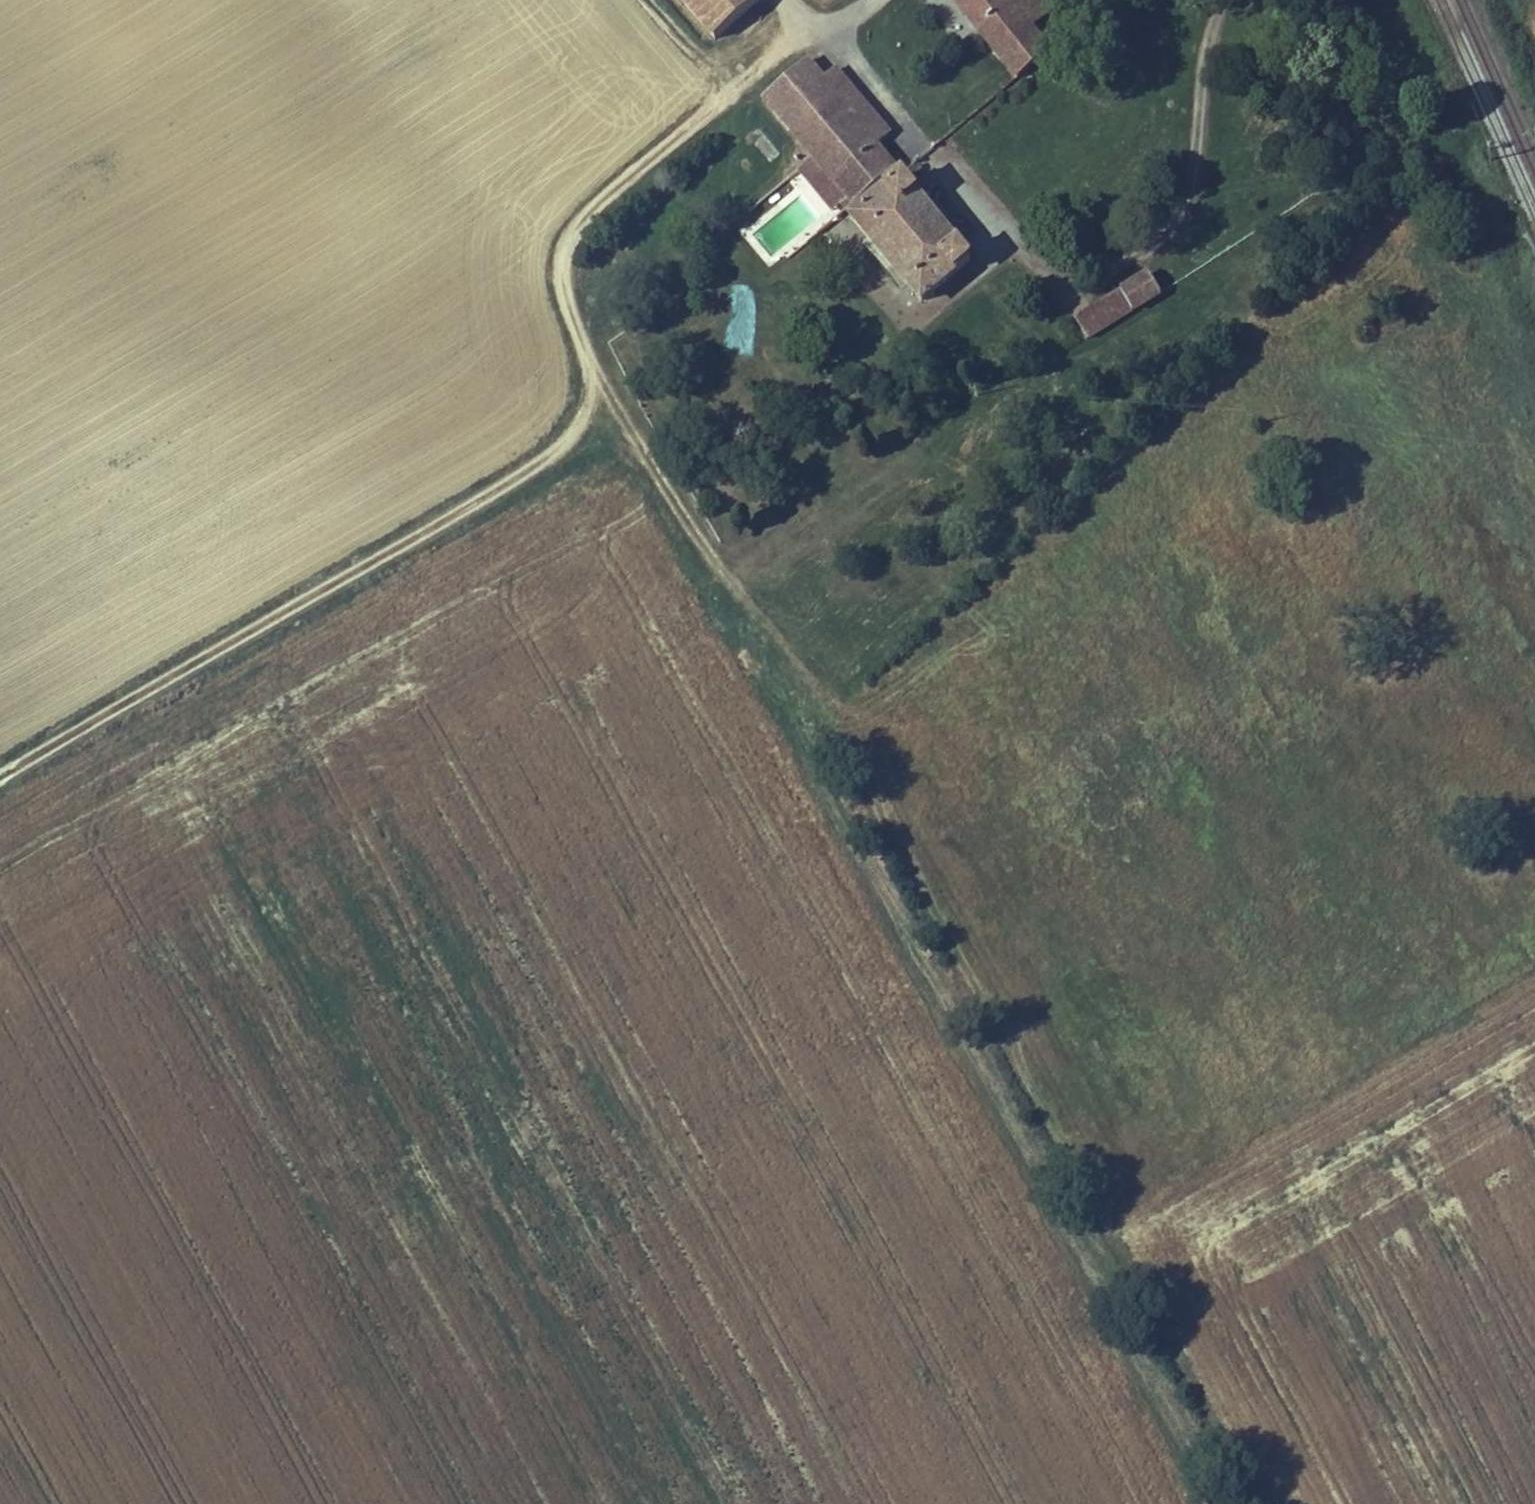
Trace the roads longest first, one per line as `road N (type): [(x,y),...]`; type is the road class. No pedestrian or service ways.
road 1 (track): [(0,780),(574,450),(596,414),(606,270),(701,189),(781,50),(862,0)]

